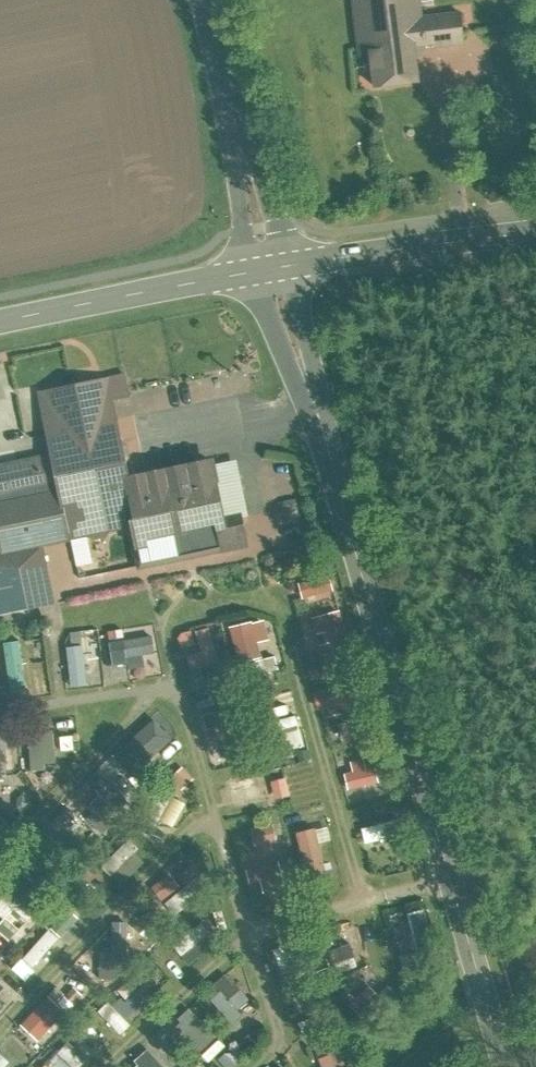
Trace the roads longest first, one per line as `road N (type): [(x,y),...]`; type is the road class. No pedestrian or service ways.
road 1 (tertiary): [(511,1066),(280,273)]
road 2 (tertiary): [(280,273),(0,327)]
road 3 (tertiary): [(280,273),(205,0)]
road 4 (tertiary): [(535,236),(280,273)]

